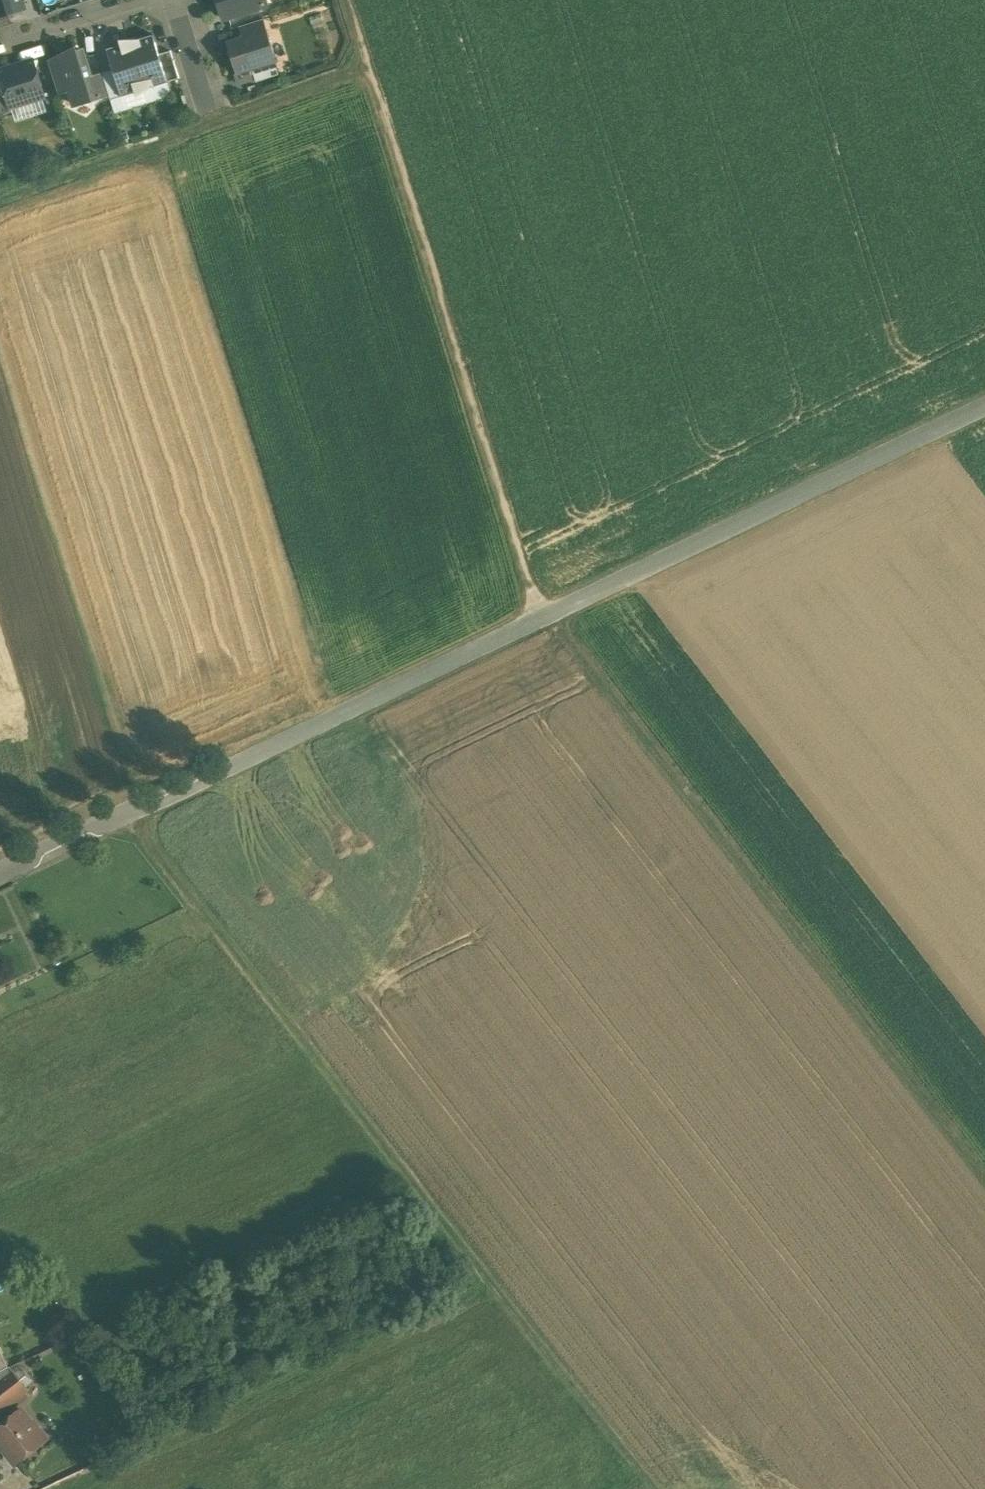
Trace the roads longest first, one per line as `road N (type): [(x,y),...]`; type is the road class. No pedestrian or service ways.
road 1 (unclassified): [(984,414),(0,875)]
road 2 (track): [(123,816),(649,1488)]
road 3 (track): [(984,1166),(559,609)]
road 4 (track): [(342,0),(540,617)]
road 5 (track): [(0,195),(362,63)]
road 6 (residential): [(153,0),(0,47)]
road 7 (residential): [(169,0),(209,118)]

